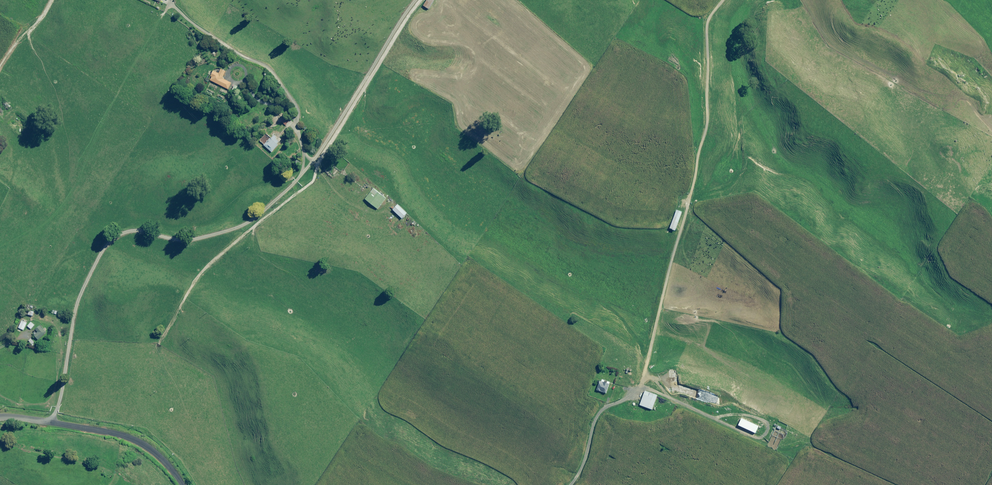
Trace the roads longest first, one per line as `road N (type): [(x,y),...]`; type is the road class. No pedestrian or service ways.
road 1 (track): [(49,422),(78,301),(103,249),(129,231),(188,240),(255,217),(312,162),(415,0)]
road 2 (track): [(635,393),(697,177),(707,124),(707,26),(724,0)]
road 3 (track): [(571,484),(599,413),(646,388),(891,484)]
road 4 (unclassified): [(184,484),(157,453),(125,436),(0,417)]

